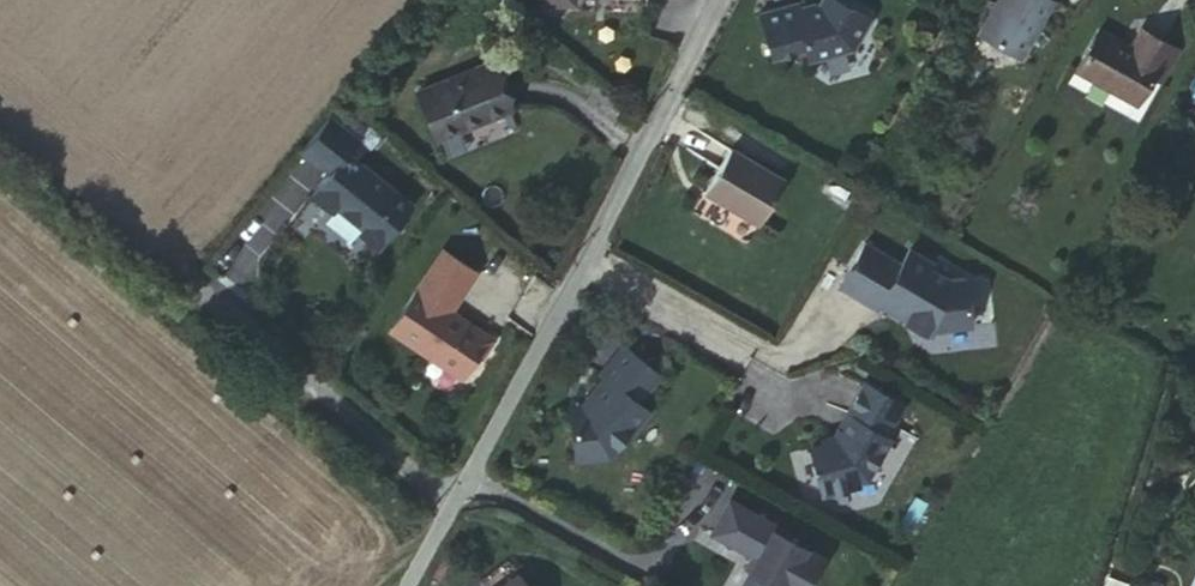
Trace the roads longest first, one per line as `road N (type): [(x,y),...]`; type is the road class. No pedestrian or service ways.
road 1 (residential): [(700,0),(398,585)]

